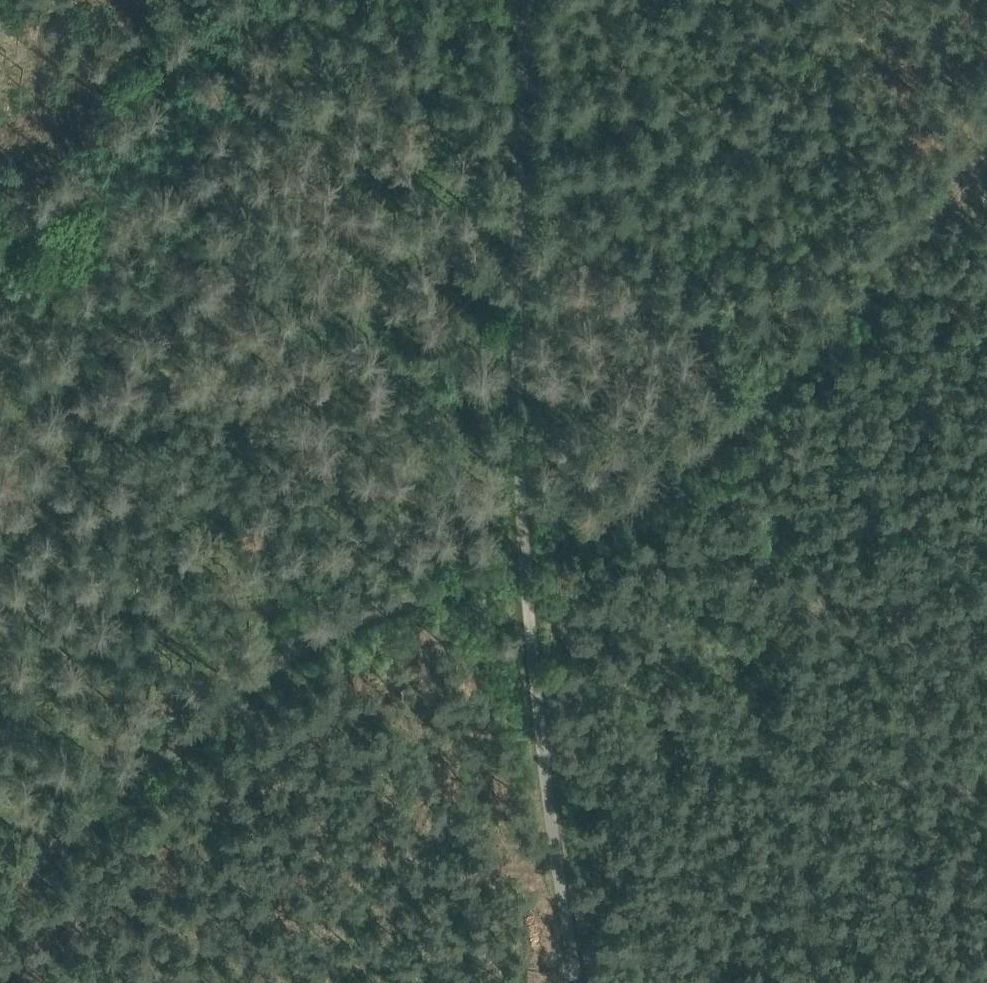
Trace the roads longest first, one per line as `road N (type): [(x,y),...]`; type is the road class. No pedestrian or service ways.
road 1 (track): [(520,570),(657,486),(855,316),(986,157)]
road 2 (track): [(0,892),(202,707),(334,642),(520,570)]

